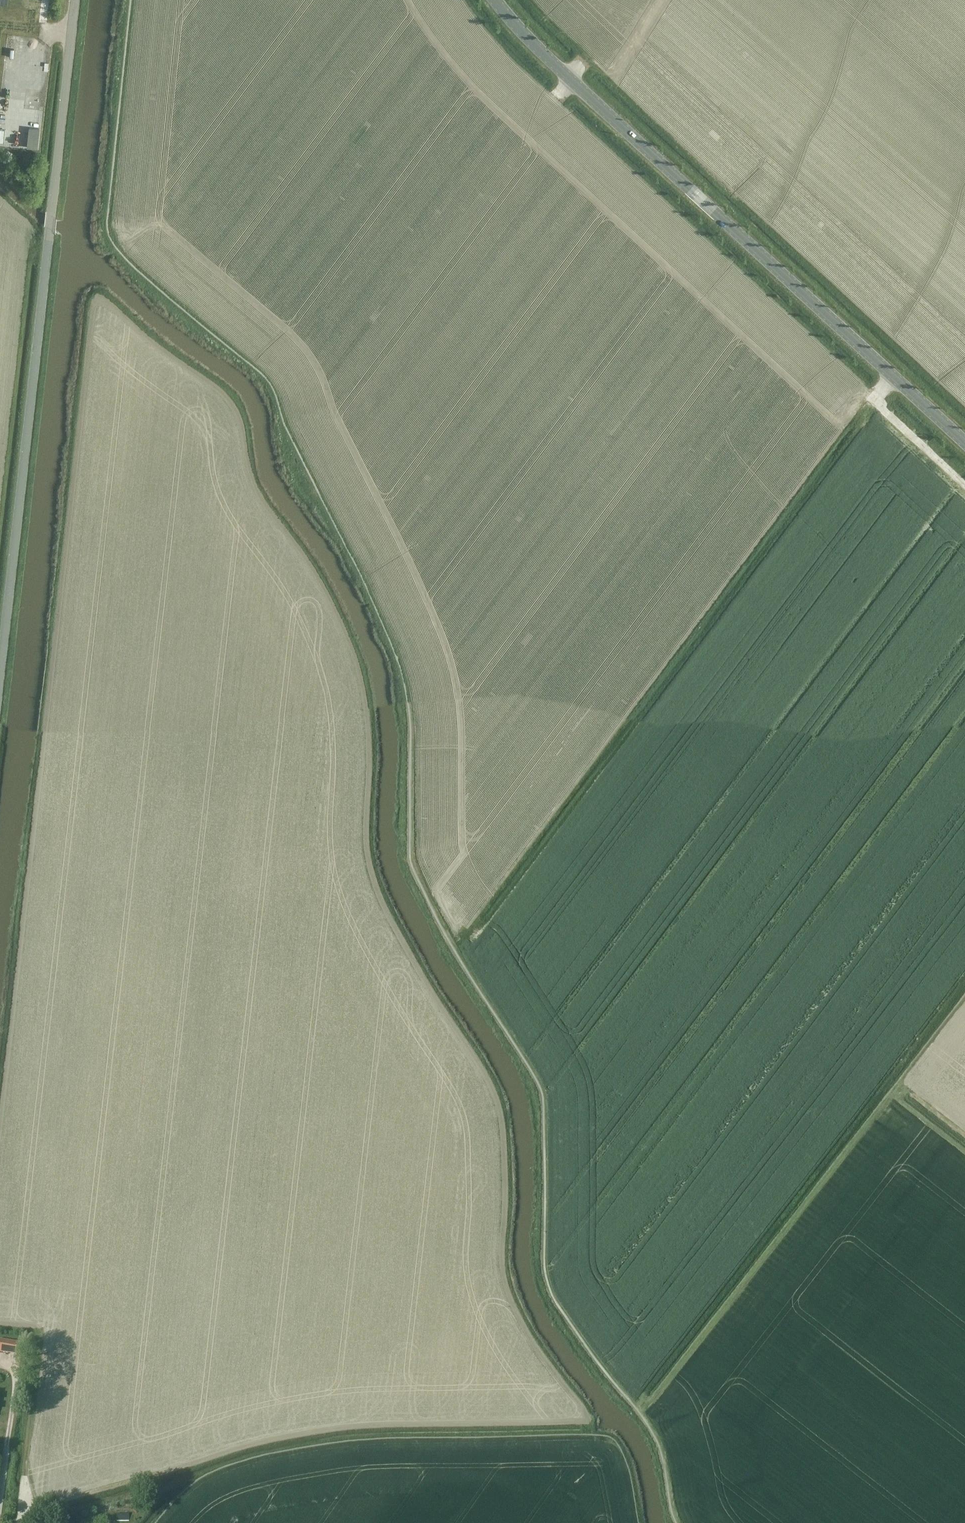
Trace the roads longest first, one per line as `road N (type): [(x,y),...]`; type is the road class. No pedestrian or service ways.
road 1 (tertiary): [(0,671),(75,0)]
road 2 (secondary): [(964,442),(528,40),(494,0)]
road 3 (track): [(964,486),(876,401),(895,377)]

